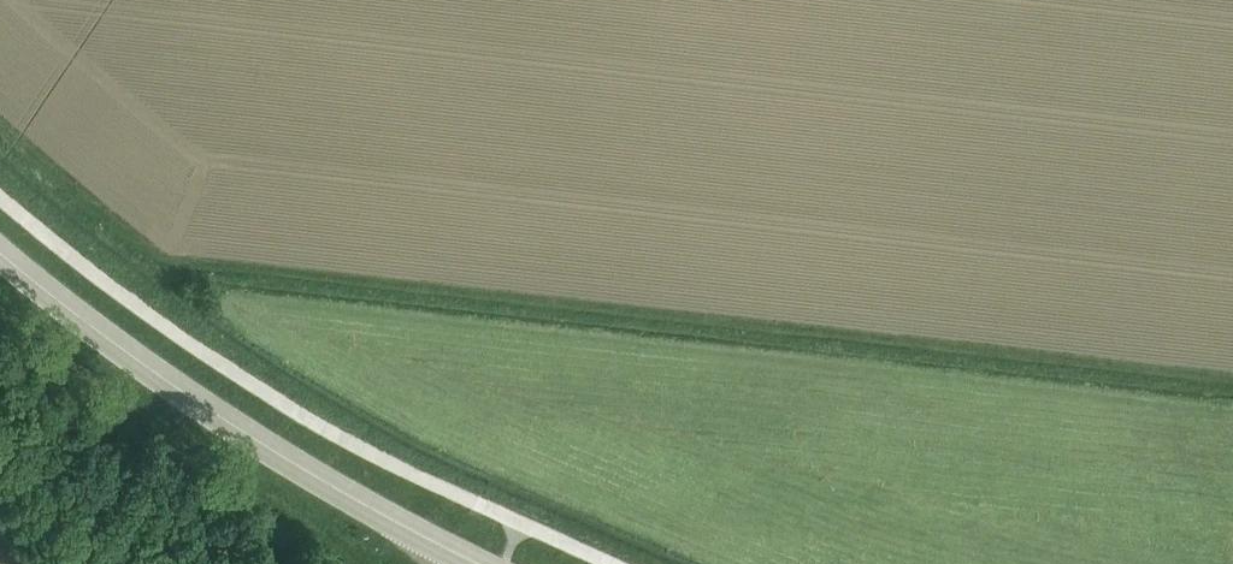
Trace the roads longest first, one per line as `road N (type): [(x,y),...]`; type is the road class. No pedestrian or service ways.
road 1 (secondary): [(0,255),(142,365),(307,476),(479,563)]

